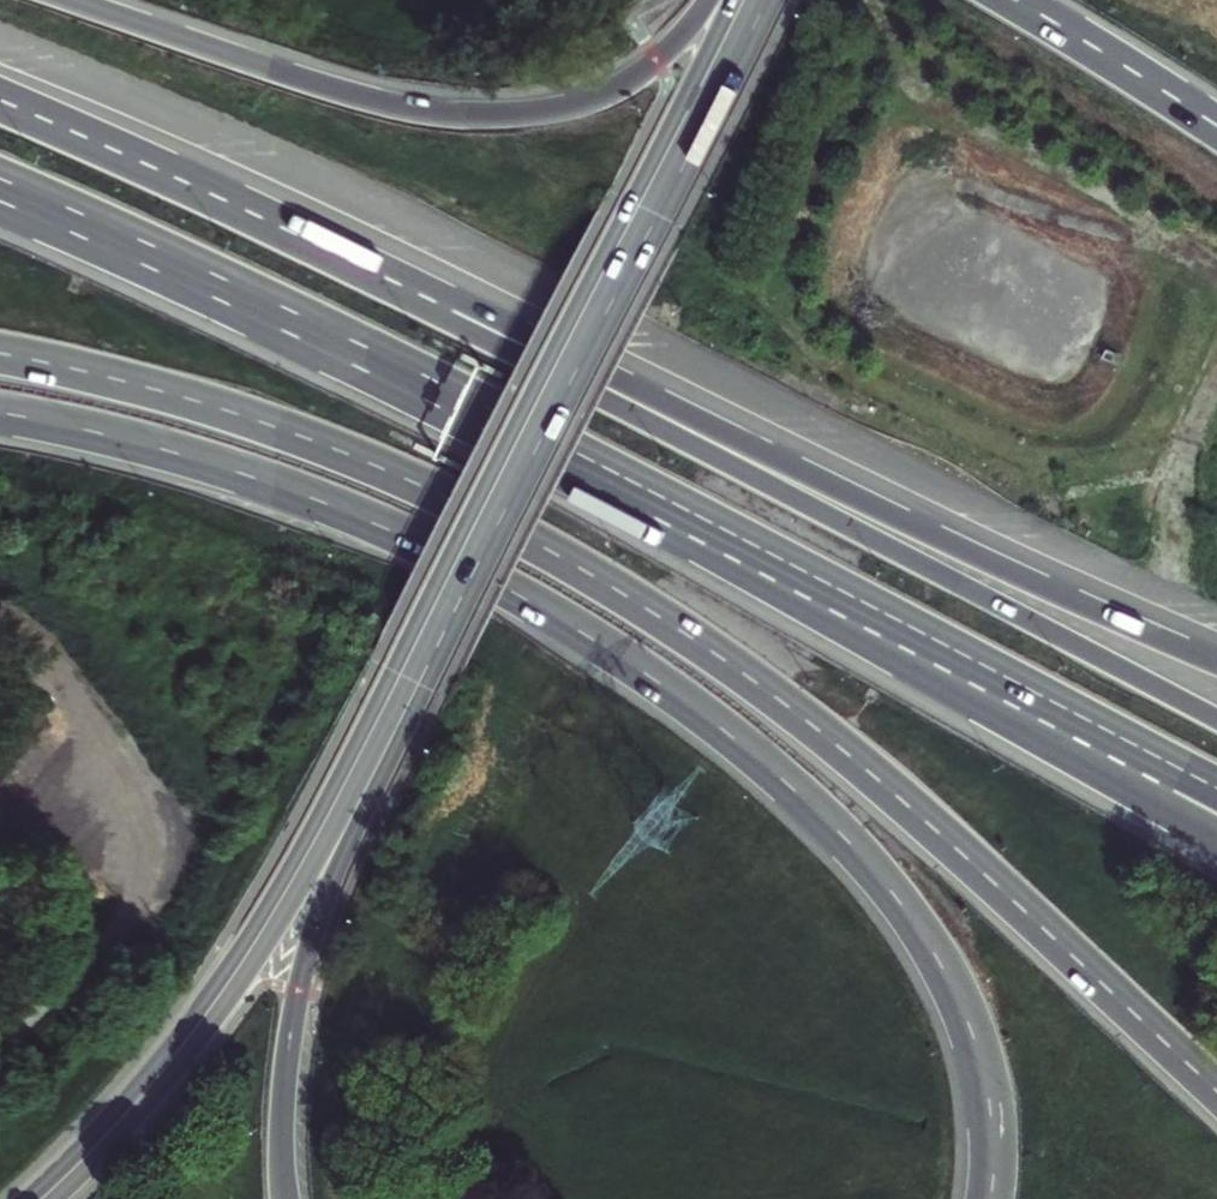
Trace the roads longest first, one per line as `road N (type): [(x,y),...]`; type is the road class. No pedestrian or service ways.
road 1 (trunk): [(0,353),(215,407),(342,452),(636,600),(804,717),(1216,1095)]
road 2 (motorway): [(0,413),(161,449),(402,536),(580,630),(749,748),(888,883),(956,987),(989,1099),(991,1198)]
road 3 (motorway): [(1216,722),(253,218)]
road 4 (motorway): [(1216,663),(253,218)]
road 5 (motorway): [(358,355),(1216,839)]
road 6 (motorway): [(358,355),(426,381),(1216,792)]
road 7 (secondary): [(754,0),(411,682)]
road 8 (motorway): [(708,0),(666,48),(617,81),(545,104),(487,109),(347,89),(73,0)]
road 9 (secondary): [(411,682),(257,947),(138,1101),(43,1198)]
road 10 (motorway): [(287,1198),(284,1121),(300,992),(330,887),(411,682)]
road 11 (track): [(869,0),(904,77),(929,100),(1216,263)]
road 12 (motorway): [(0,191),(358,355)]
road 13 (motorway): [(253,218),(0,104)]
road 14 (motorway): [(1216,129),(1011,0)]

